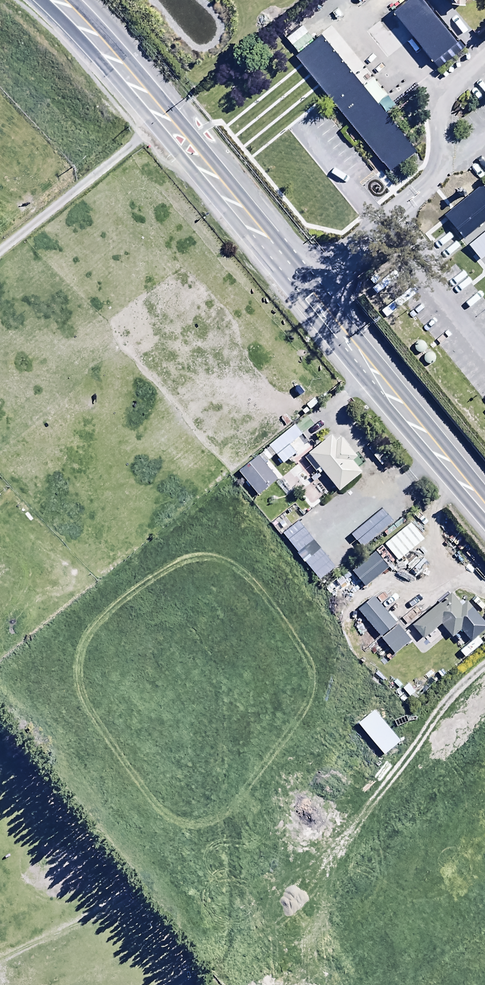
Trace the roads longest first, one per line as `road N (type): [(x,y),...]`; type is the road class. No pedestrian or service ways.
road 1 (trunk): [(484,516),(49,0)]

